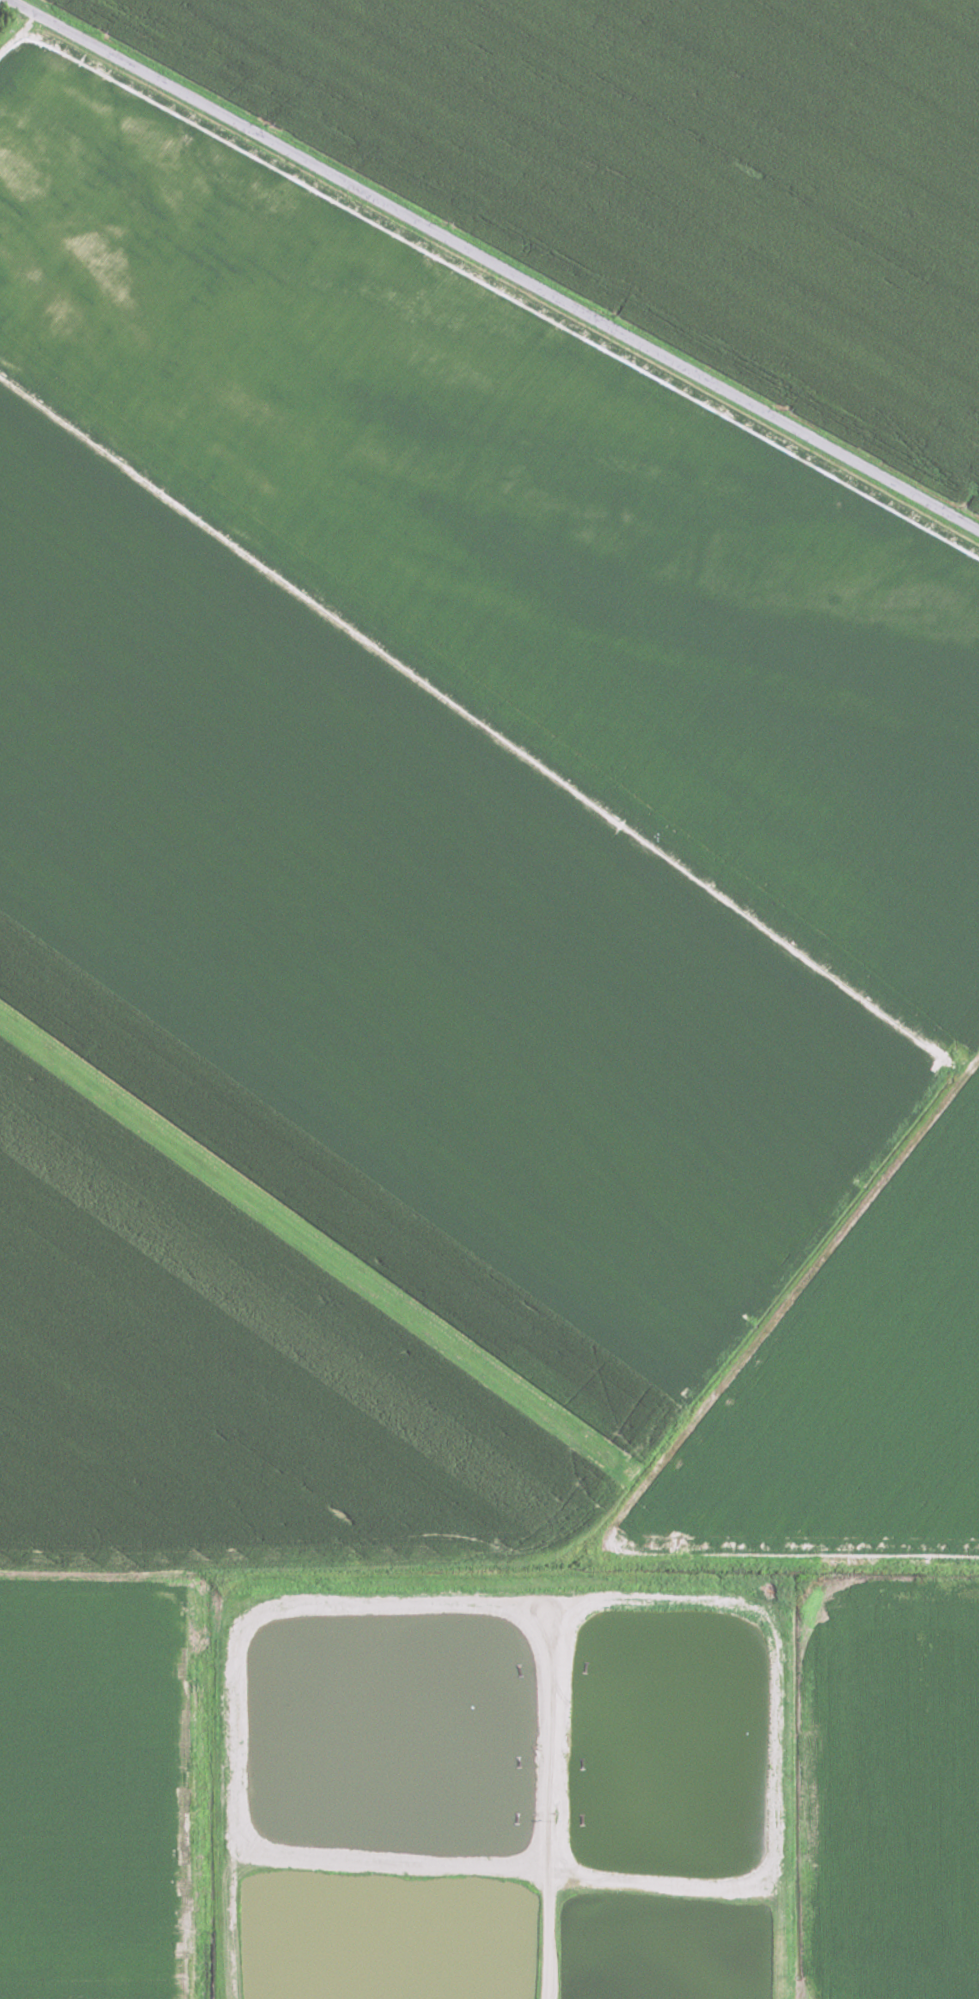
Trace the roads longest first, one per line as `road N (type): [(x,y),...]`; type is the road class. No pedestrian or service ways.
road 1 (residential): [(978,534),(260,135),(0,0)]
road 2 (track): [(594,1543),(978,1053)]
road 3 (track): [(594,1543),(590,1560),(978,1560)]

